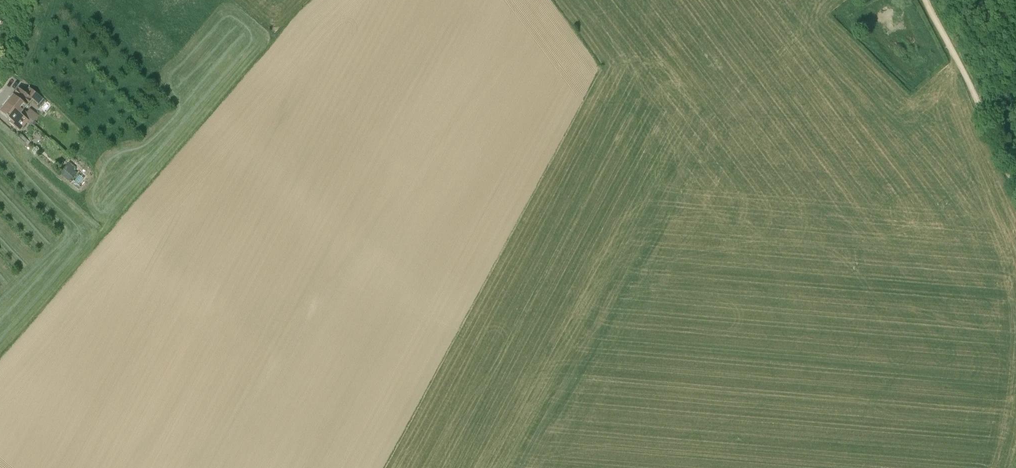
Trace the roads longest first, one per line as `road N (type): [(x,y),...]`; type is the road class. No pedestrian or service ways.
road 1 (track): [(925,0),(1015,188)]

